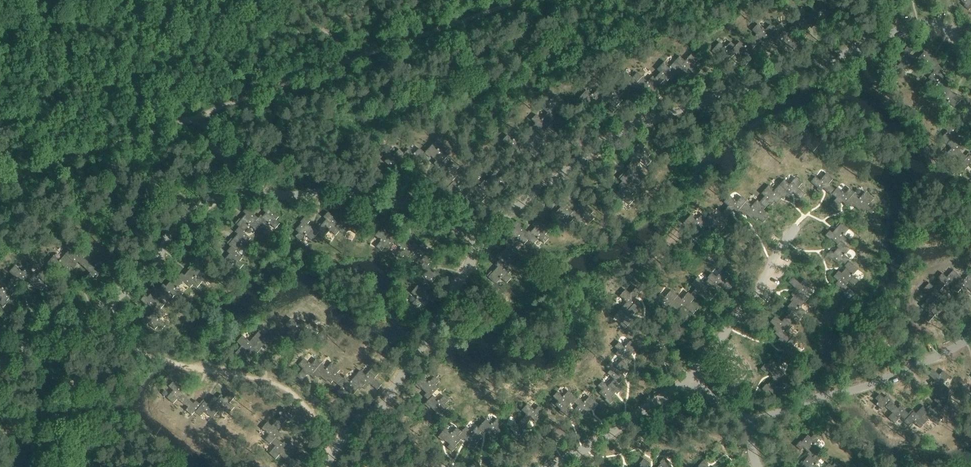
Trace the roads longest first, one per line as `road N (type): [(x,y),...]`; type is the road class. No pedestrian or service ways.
road 1 (track): [(512,0),(0,178)]

